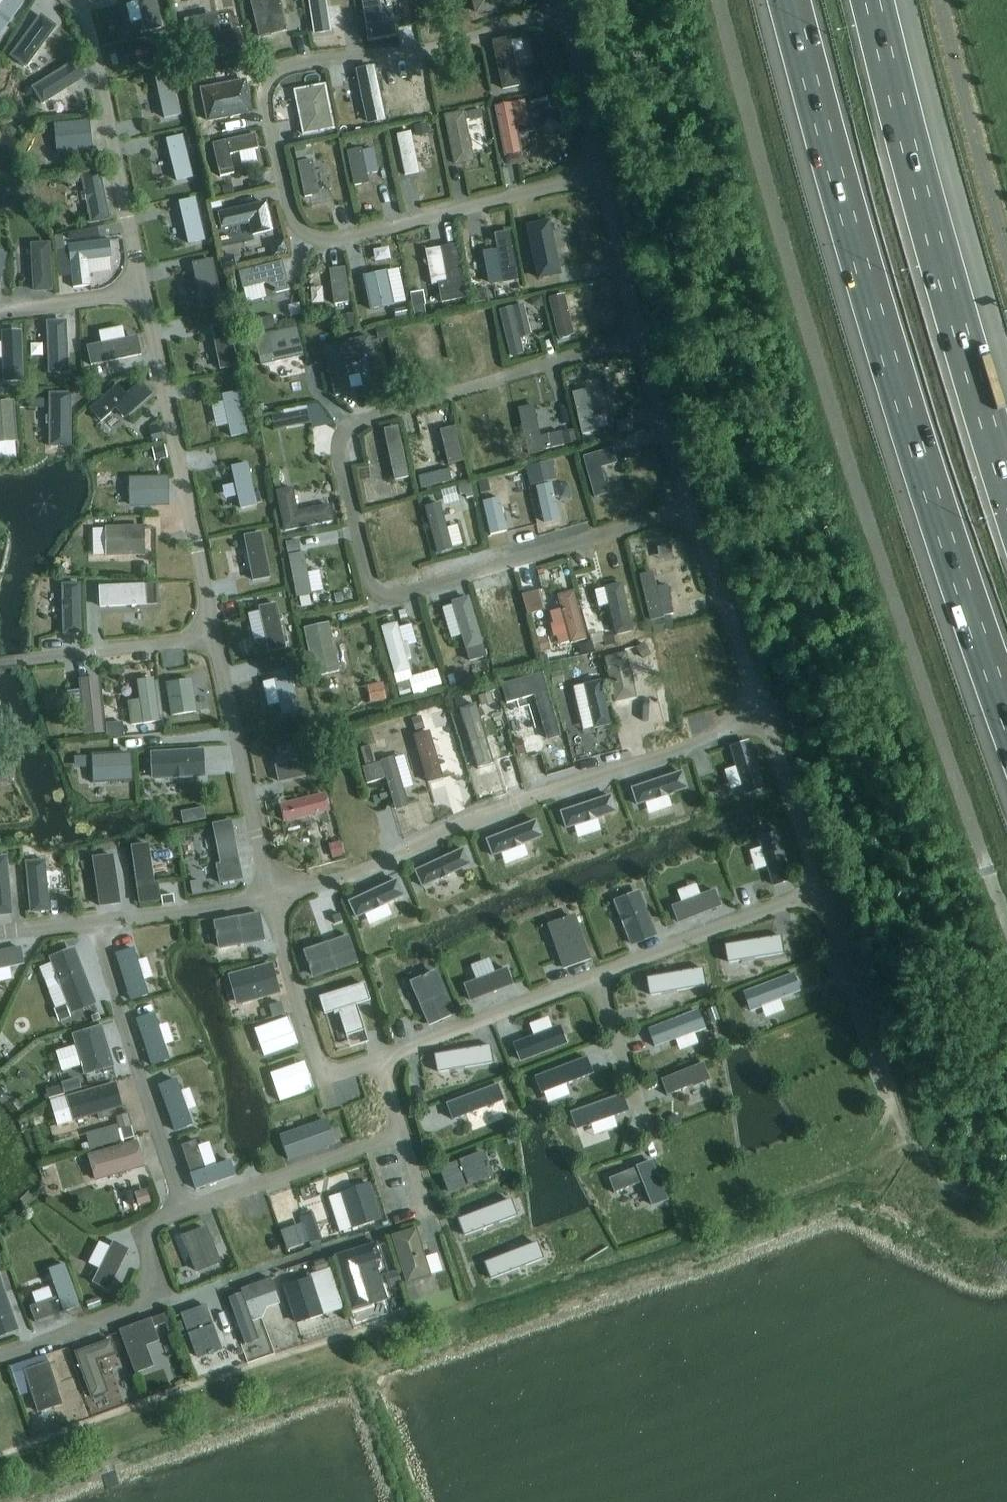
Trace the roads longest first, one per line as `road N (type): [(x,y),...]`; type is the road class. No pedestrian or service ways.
road 1 (motorway): [(790,0),(869,293),(1006,714)]
road 2 (motorway): [(1006,482),(874,0)]

